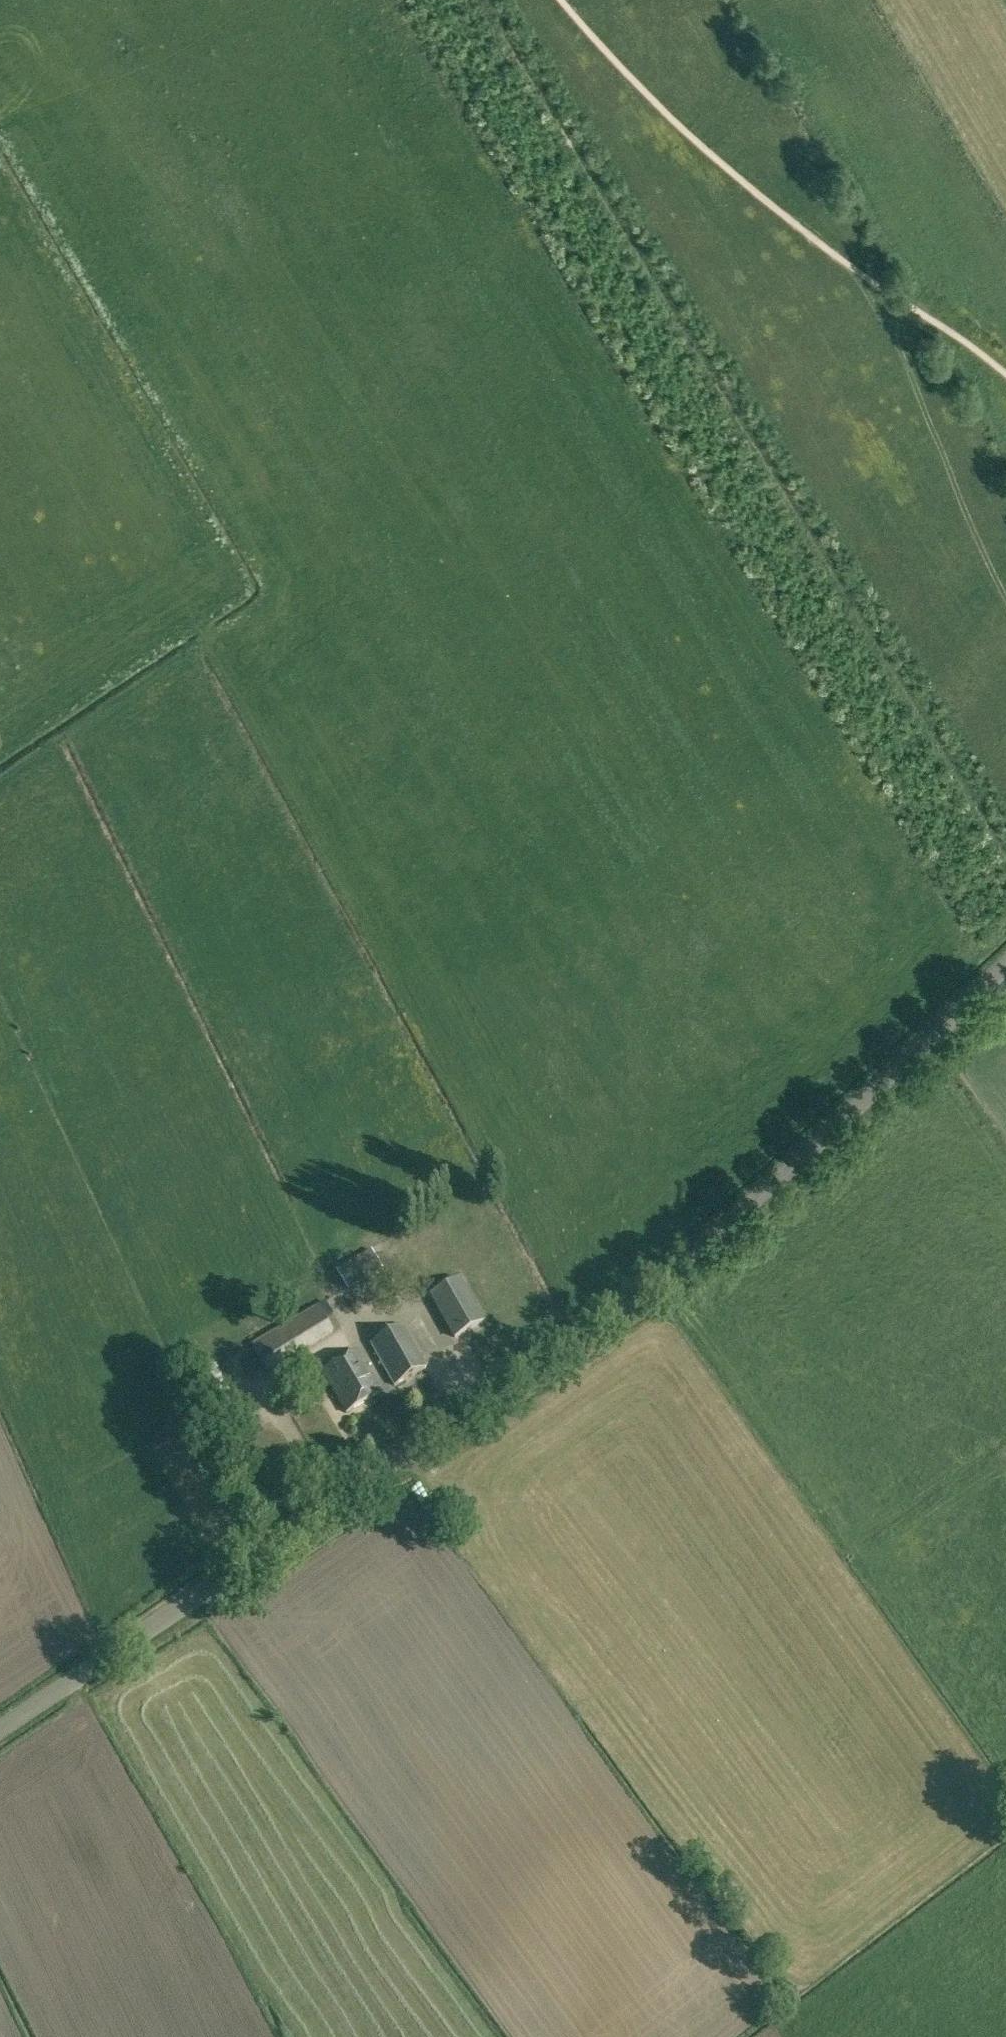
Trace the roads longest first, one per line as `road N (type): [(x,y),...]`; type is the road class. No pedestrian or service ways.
road 1 (unclassified): [(0,1734),(641,1301),(836,1134),(1005,971)]

